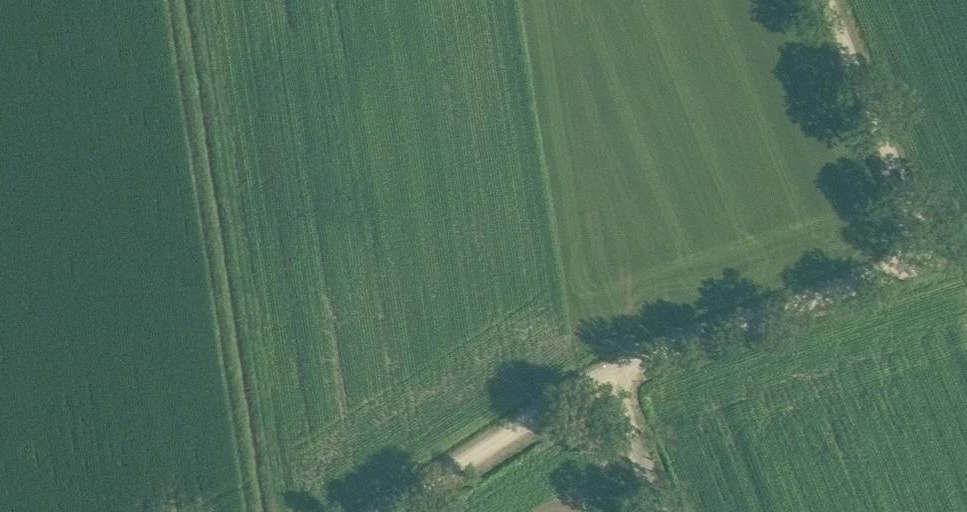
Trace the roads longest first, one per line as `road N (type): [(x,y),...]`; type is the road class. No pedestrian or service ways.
road 1 (unclassified): [(618,358),(894,263),(914,232),(825,0)]
road 2 (track): [(281,511),(202,0)]
road 3 (unclassified): [(377,511),(618,358)]
road 4 (unclassified): [(678,511),(618,358)]

